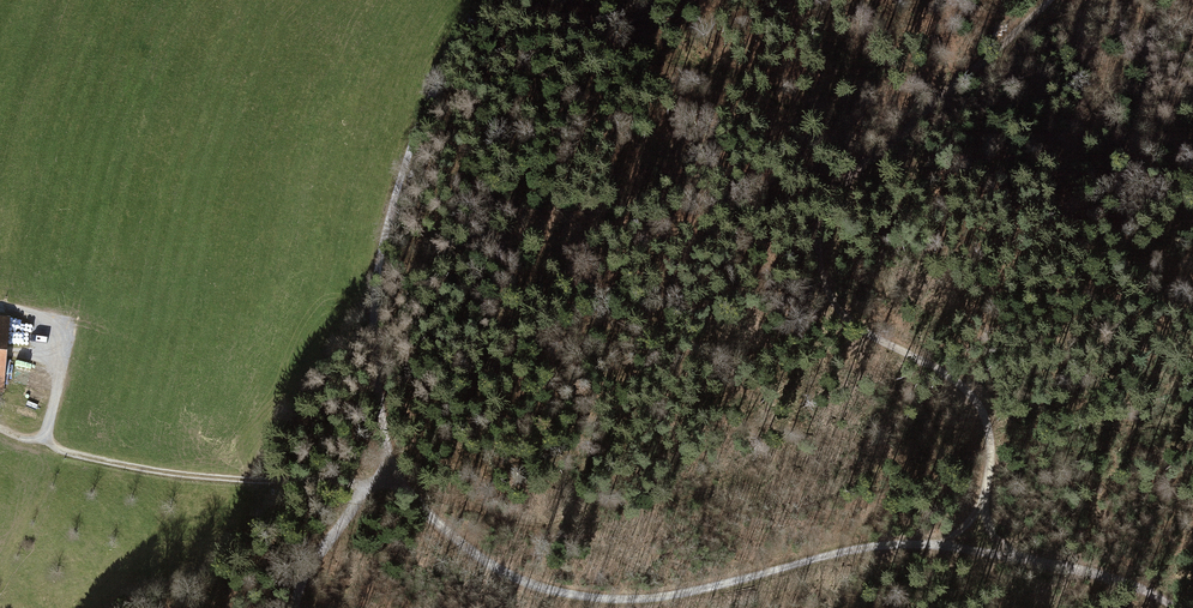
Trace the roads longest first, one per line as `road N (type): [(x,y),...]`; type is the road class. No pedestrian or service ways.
road 1 (track): [(1173,607),(1134,589),(944,543),(868,546),(666,598),(566,595),(497,570),(423,510),(392,470)]
road 2 (track): [(1006,556),(979,514),(987,427),(975,403),(949,376),(836,312),(821,274),(822,239),(838,196),(1048,0)]
road 3 (track): [(392,470),(373,321),(380,258),(414,138),(486,0)]
road 4 (track): [(46,445),(180,475),(326,485),(392,470)]
road 5 (track): [(392,470),(358,503),(301,587),(297,607)]

